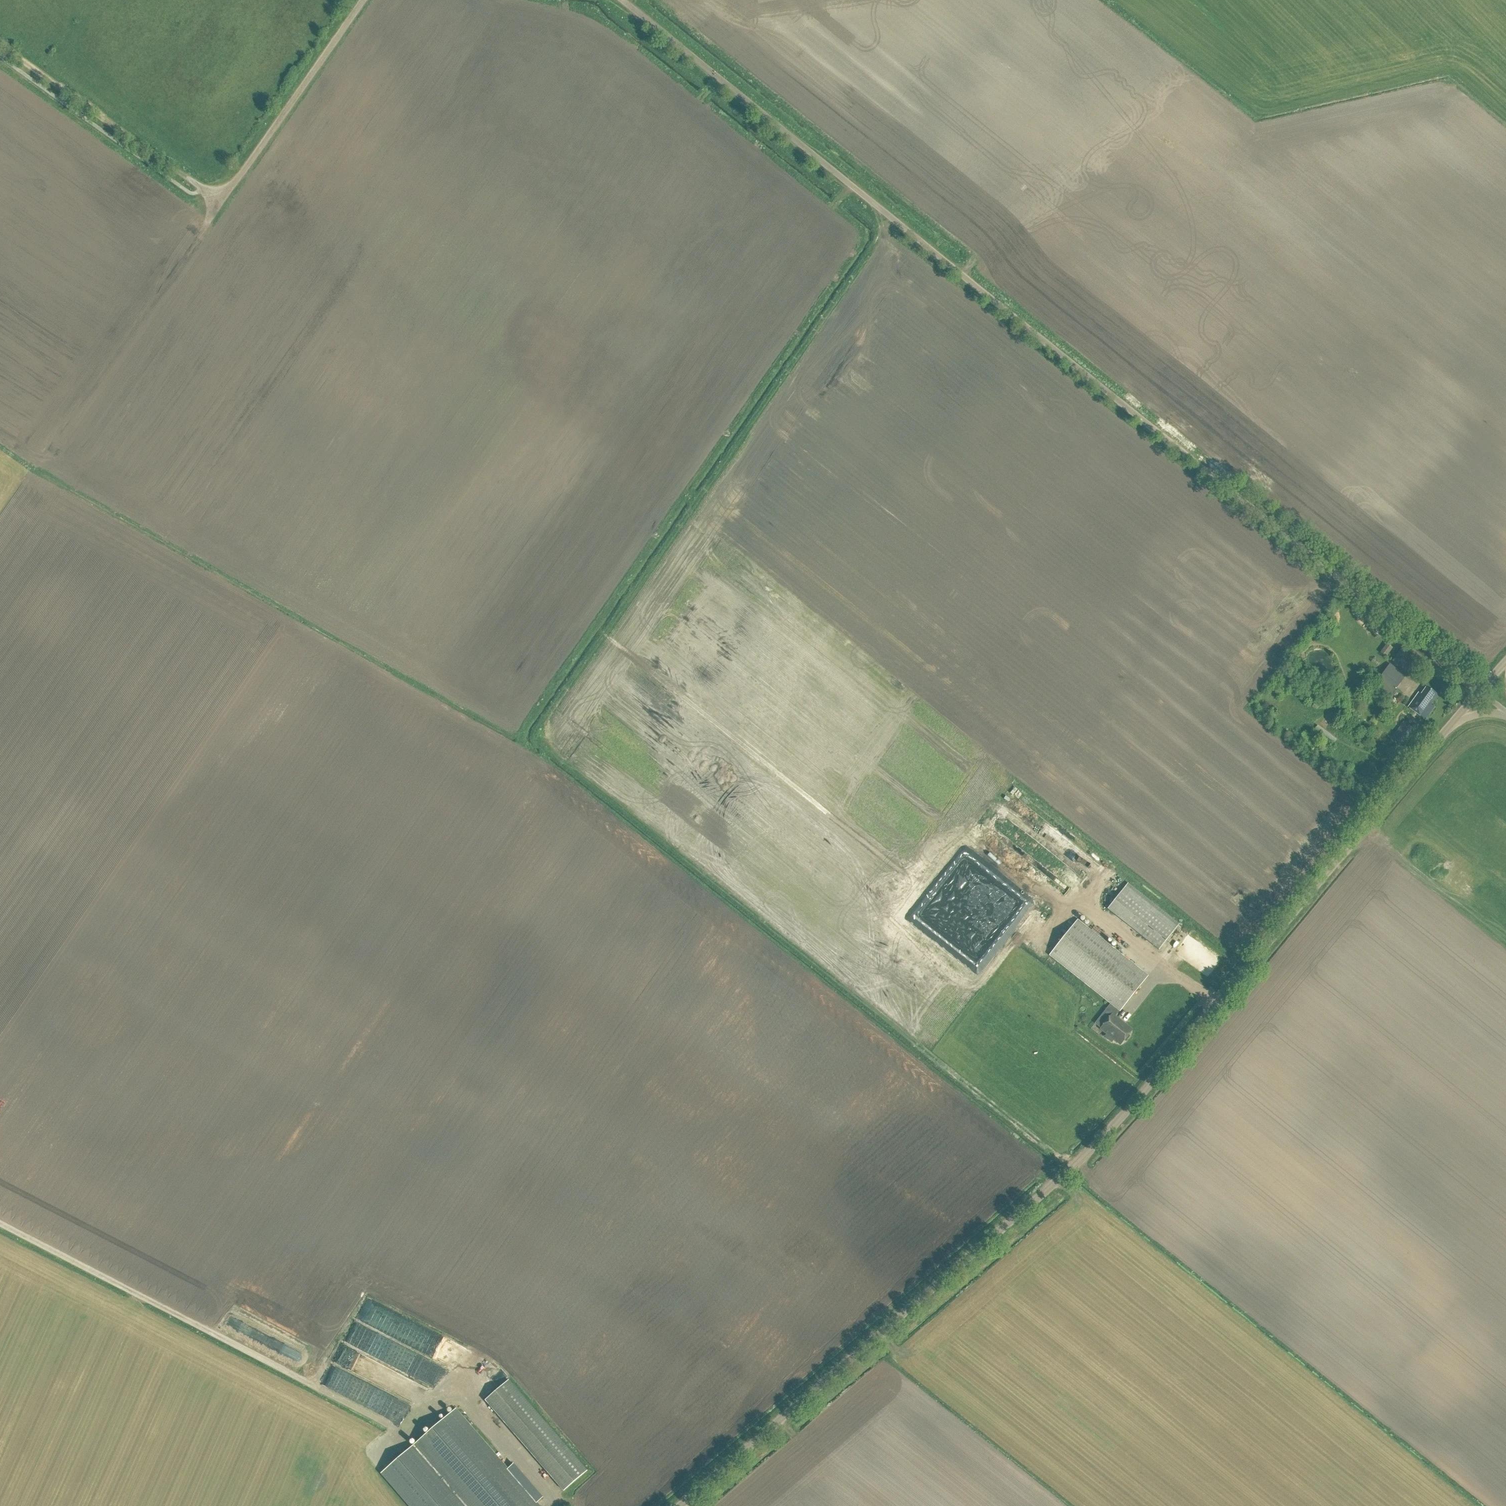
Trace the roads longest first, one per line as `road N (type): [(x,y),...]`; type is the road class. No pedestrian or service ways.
road 1 (tertiary): [(680,1505),(1081,1159),(1456,719)]
road 2 (unclassified): [(1479,690),(621,0)]
road 3 (track): [(0,44),(207,192)]
road 4 (unclassified): [(363,0),(221,201)]

